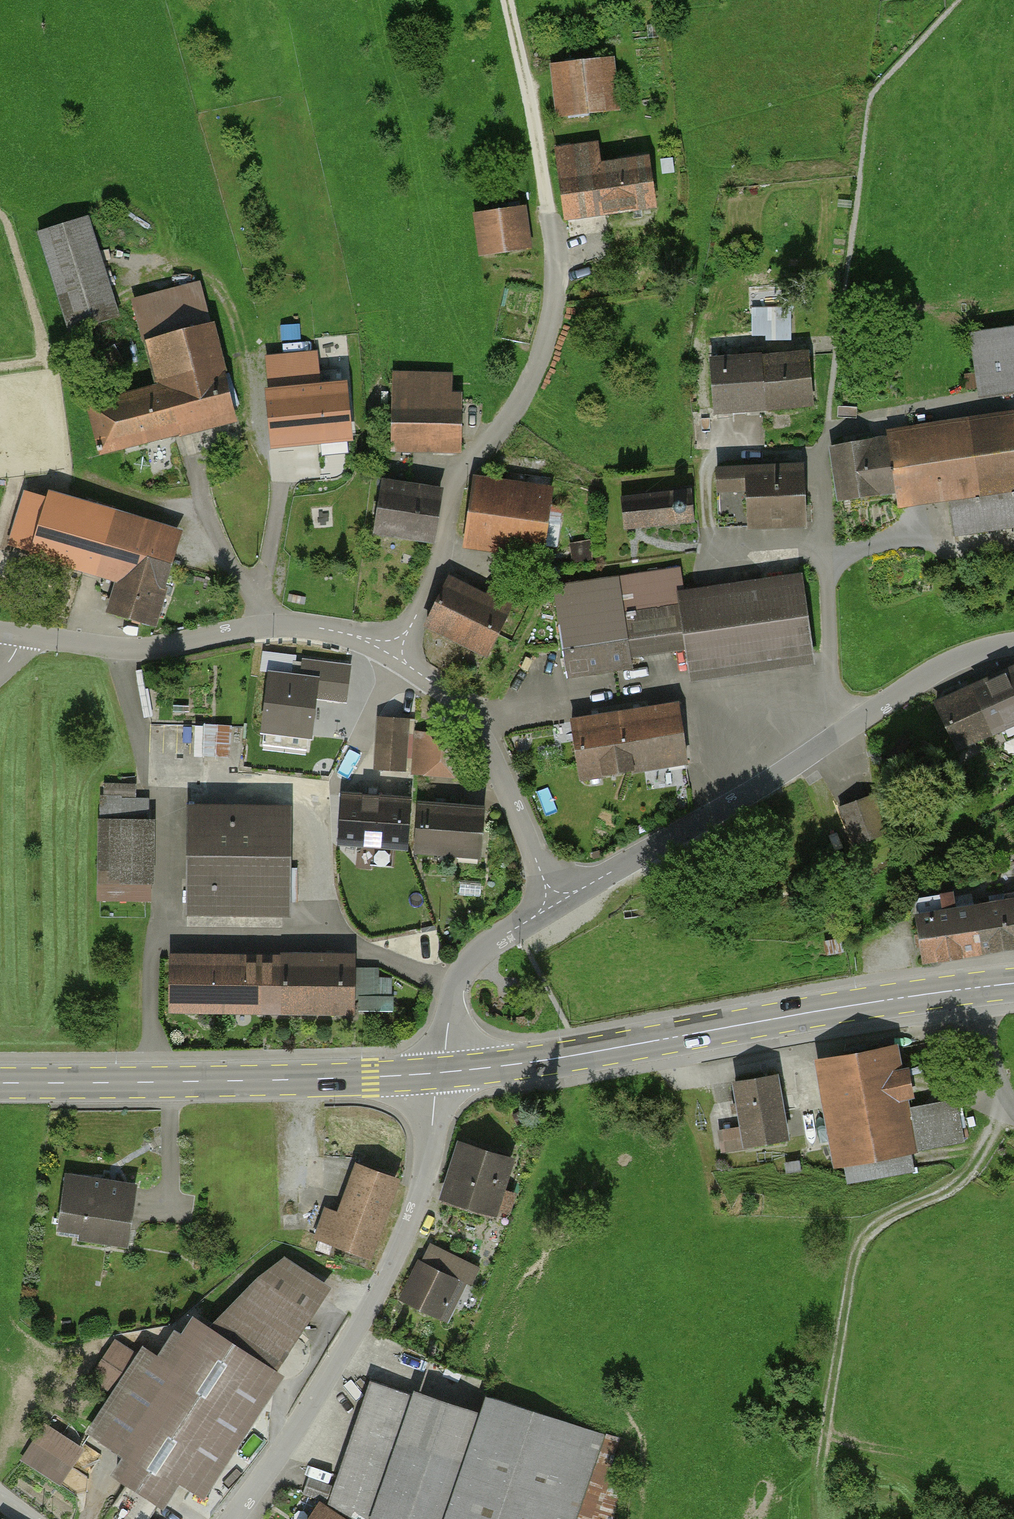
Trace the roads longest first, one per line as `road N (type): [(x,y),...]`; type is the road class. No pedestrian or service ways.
road 1 (primary): [(441,1073),(1013,984)]
road 2 (residential): [(1013,644),(972,652),(917,680),(759,785),(554,906)]
road 3 (residential): [(233,1518),(300,1425),(402,1242),(426,1175),(441,1073)]
road 4 (residential): [(395,656),(439,561),(459,474),(506,422),(537,361),(552,307),(549,211)]
road 5 (track): [(814,1482),(856,1246),(874,1227),(959,1186),(984,1152),(1004,1101)]
road 6 (primary): [(0,1082),(441,1073)]
road 7 (residential): [(20,635),(129,650),(289,624),(351,636),(395,656)]
road 8 (residential): [(395,656),(467,716),(554,906)]
road 9 (residential): [(554,906),(472,959),(456,987),(441,1073)]
road 10 (track): [(549,211),(504,0)]

